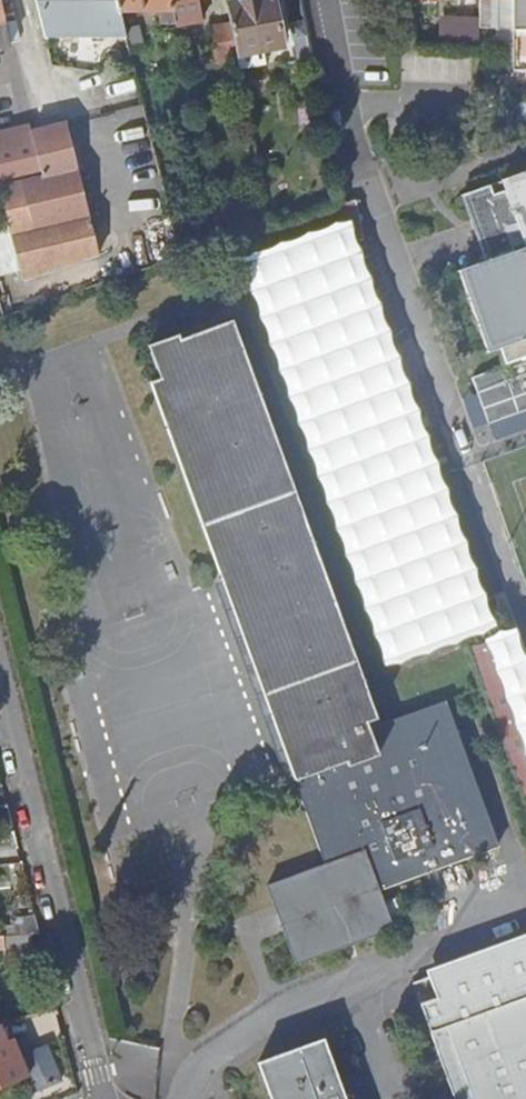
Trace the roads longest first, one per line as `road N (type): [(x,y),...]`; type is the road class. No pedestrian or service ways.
road 1 (residential): [(105,1098),(0,680)]

